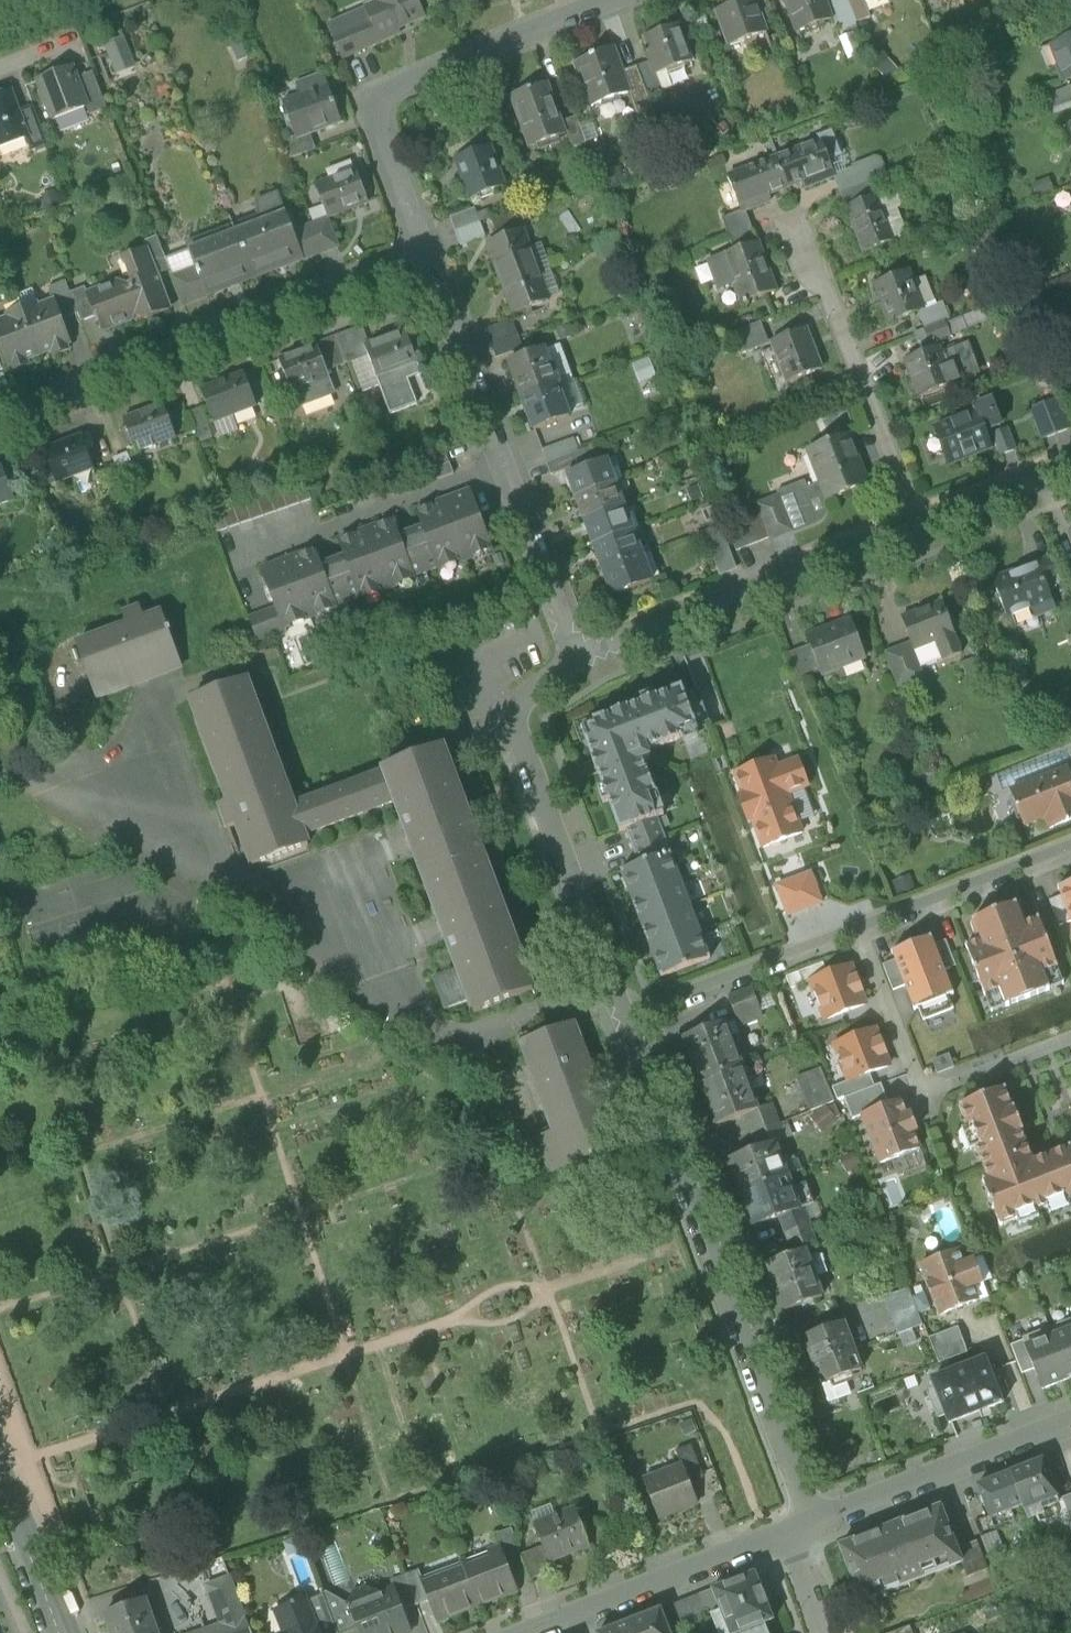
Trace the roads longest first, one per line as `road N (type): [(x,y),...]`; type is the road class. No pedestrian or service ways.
road 1 (residential): [(625,1020),(801,1493),(797,1530)]
road 2 (residential): [(427,258),(0,421)]
road 3 (residential): [(612,0),(409,82),(379,104),(379,131),(427,258)]
road 4 (residential): [(576,661),(513,709),(625,1020)]
road 5 (residential): [(920,529),(576,661)]
road 6 (residential): [(797,216),(920,529)]
road 7 (residential): [(1070,1423),(797,1530)]
road 8 (residential): [(503,464),(235,565)]
road 9 (residential): [(797,1530),(532,1632)]
road 10 (residential): [(861,933),(625,1020)]
road 11 (residential): [(1070,852),(861,933)]
road 12 (residential): [(427,258),(503,464)]
road 13 (residential): [(503,464),(576,661)]
road 14 (residential): [(861,933),(923,1095)]
road 15 (secondary): [(0,1480),(61,1632)]
road 16 (residential): [(1070,470),(920,529)]

